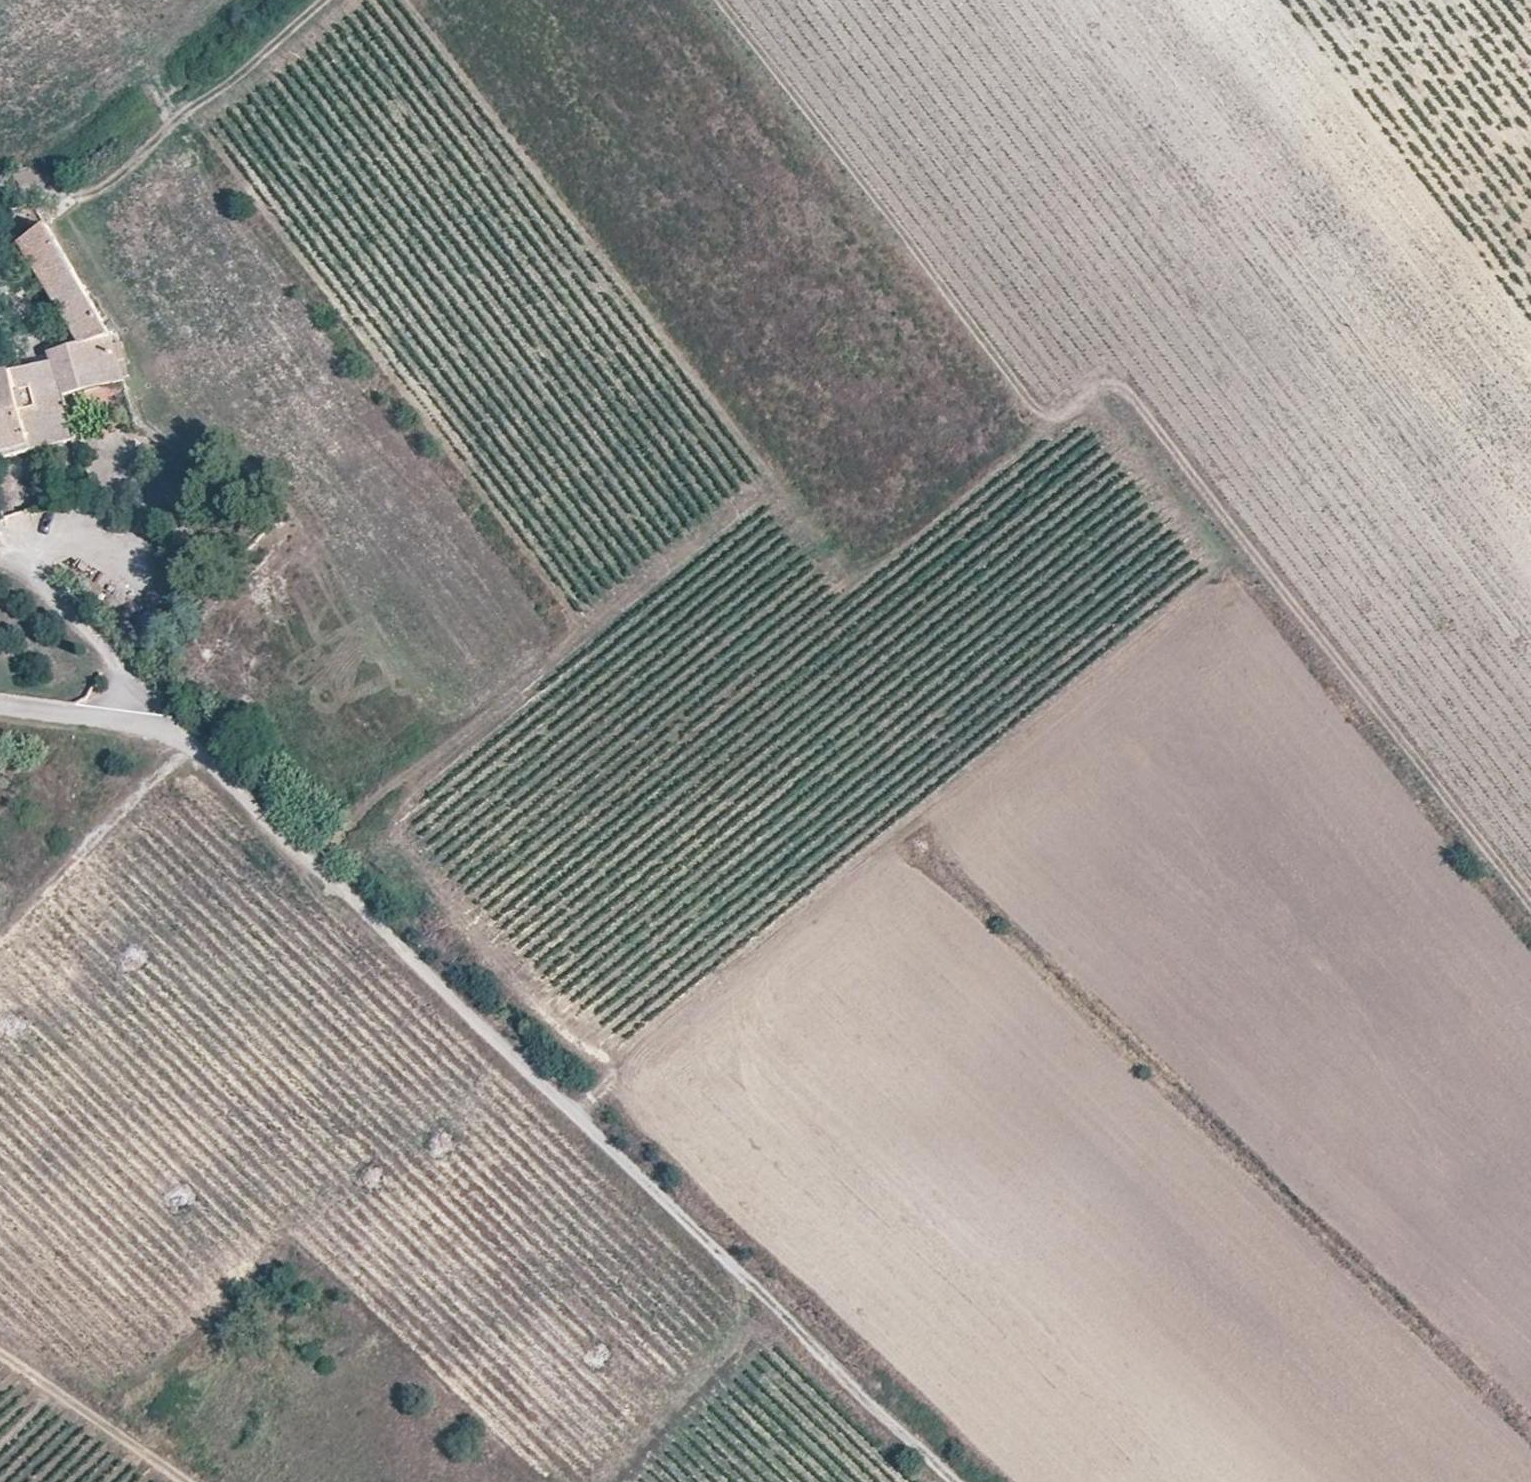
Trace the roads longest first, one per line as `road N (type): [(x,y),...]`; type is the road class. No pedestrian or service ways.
road 1 (unclassified): [(0,709),(185,737),(954,1481)]
road 2 (track): [(0,1355),(192,1481)]

